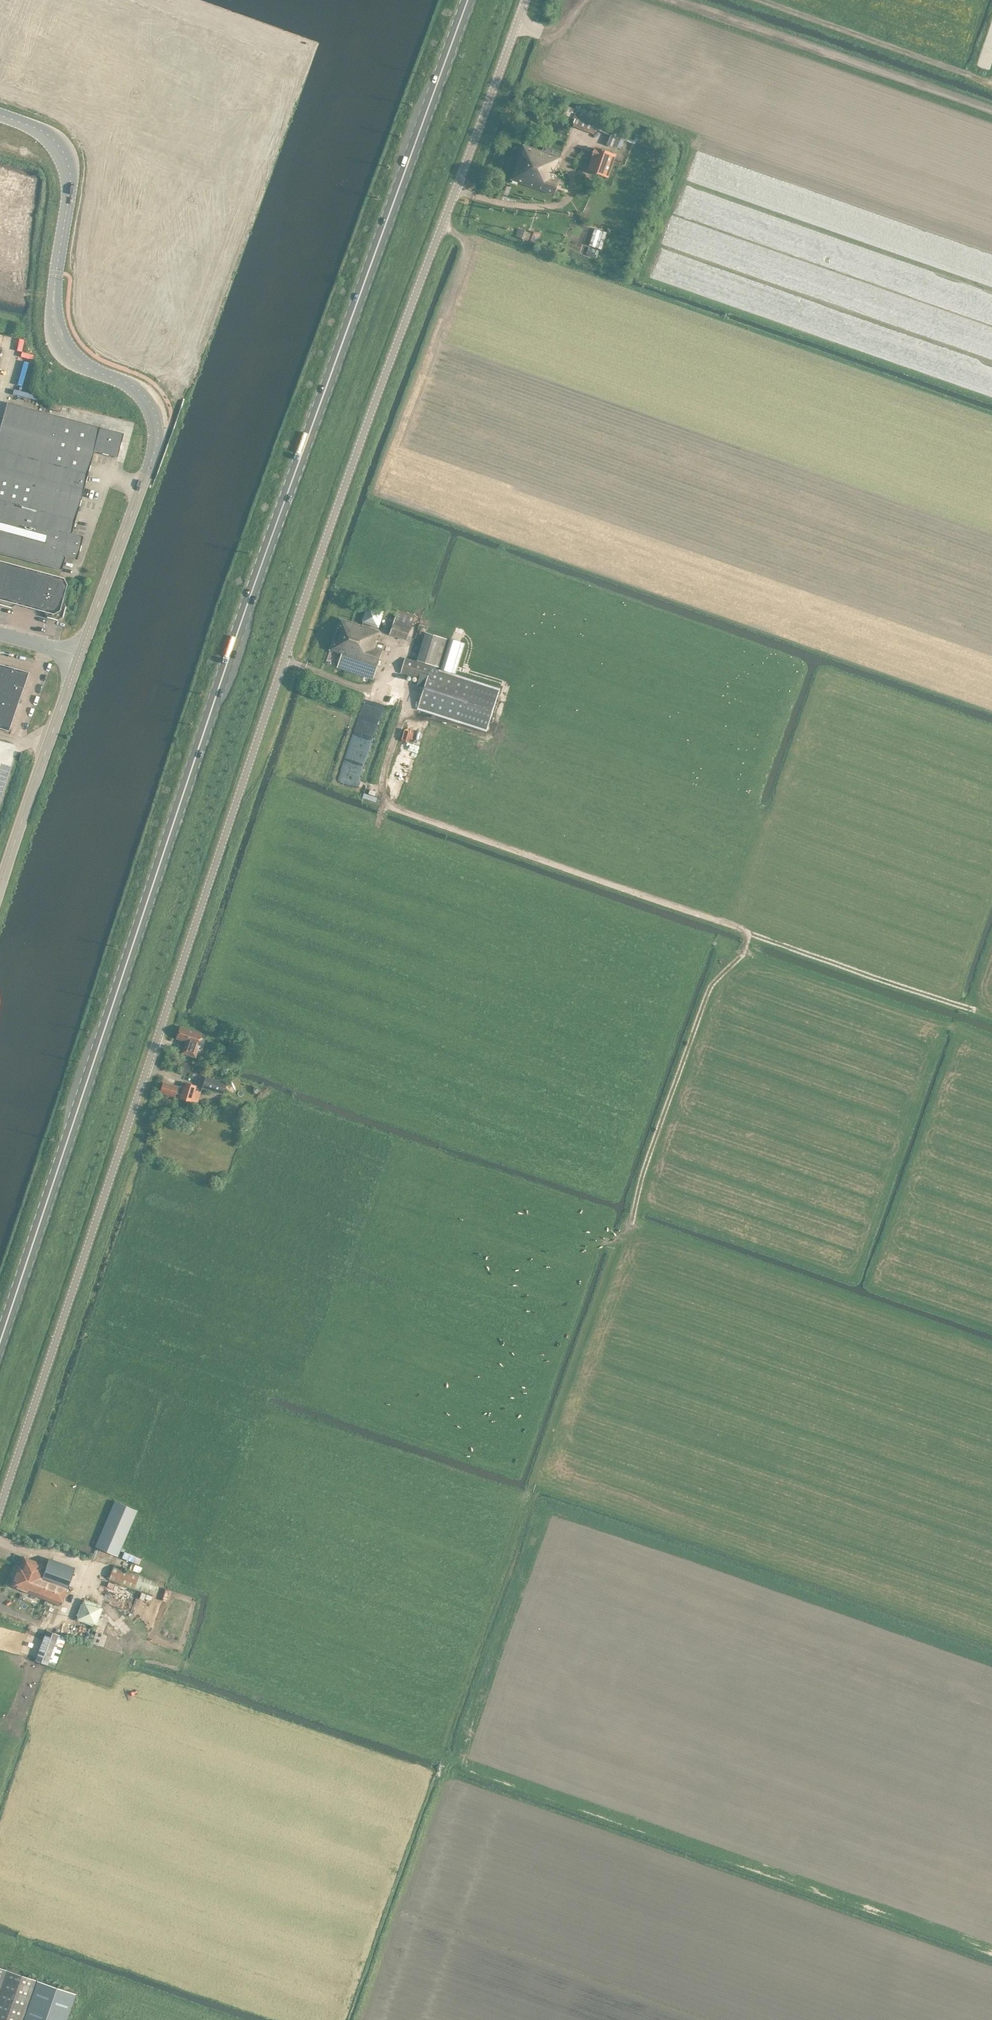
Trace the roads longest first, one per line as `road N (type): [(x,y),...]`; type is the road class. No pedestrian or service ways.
road 1 (unclassified): [(0,1503),(309,586),(525,0)]
road 2 (primary): [(0,1340),(261,566),(469,0)]
road 3 (tertiary): [(78,657),(157,426),(140,391),(87,368),(62,346),(53,317),(68,168),(55,141),(0,116)]
road 4 (track): [(748,933),(385,803),(387,753),(411,688),(385,679),(369,689)]
road 5 (track): [(671,0),(991,110)]
road 6 (track): [(748,933),(744,951),(708,996),(629,1238)]
road 7 (track): [(991,1017),(748,933)]
road 8 (tertiary): [(0,887),(78,657)]
road 9 (unclassified): [(302,53),(154,0)]

